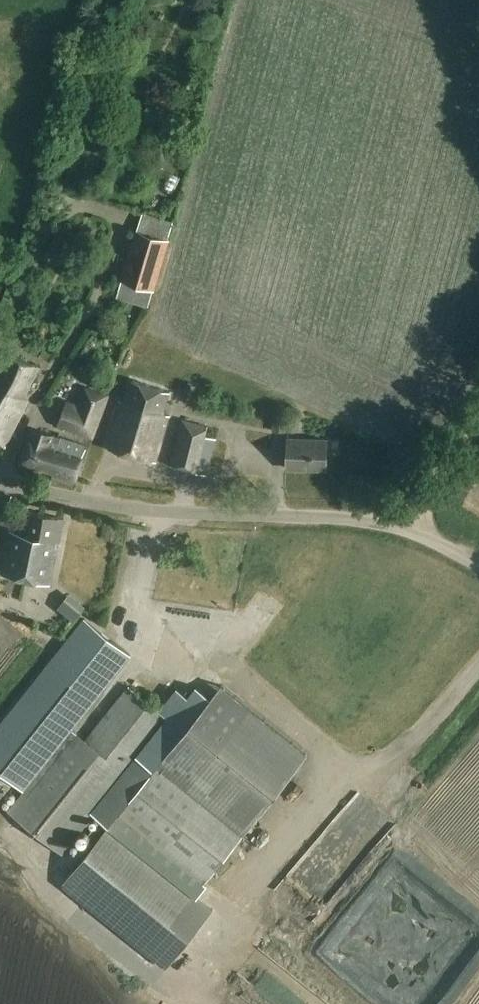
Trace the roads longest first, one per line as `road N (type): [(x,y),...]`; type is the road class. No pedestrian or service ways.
road 1 (unclassified): [(478,564),(402,523),(182,514),(0,479)]
road 2 (track): [(402,523),(478,424)]

